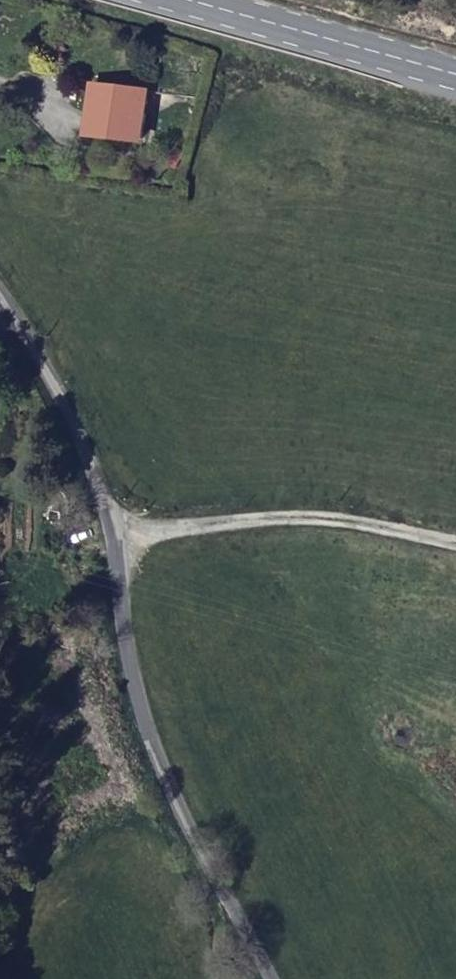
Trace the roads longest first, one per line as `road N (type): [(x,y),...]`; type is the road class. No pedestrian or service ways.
road 1 (unclassified): [(265,978),(153,755),(124,608),(128,533),(0,297)]
road 2 (track): [(455,539),(335,518),(128,533)]
road 3 (secondary): [(151,0),(455,86)]

